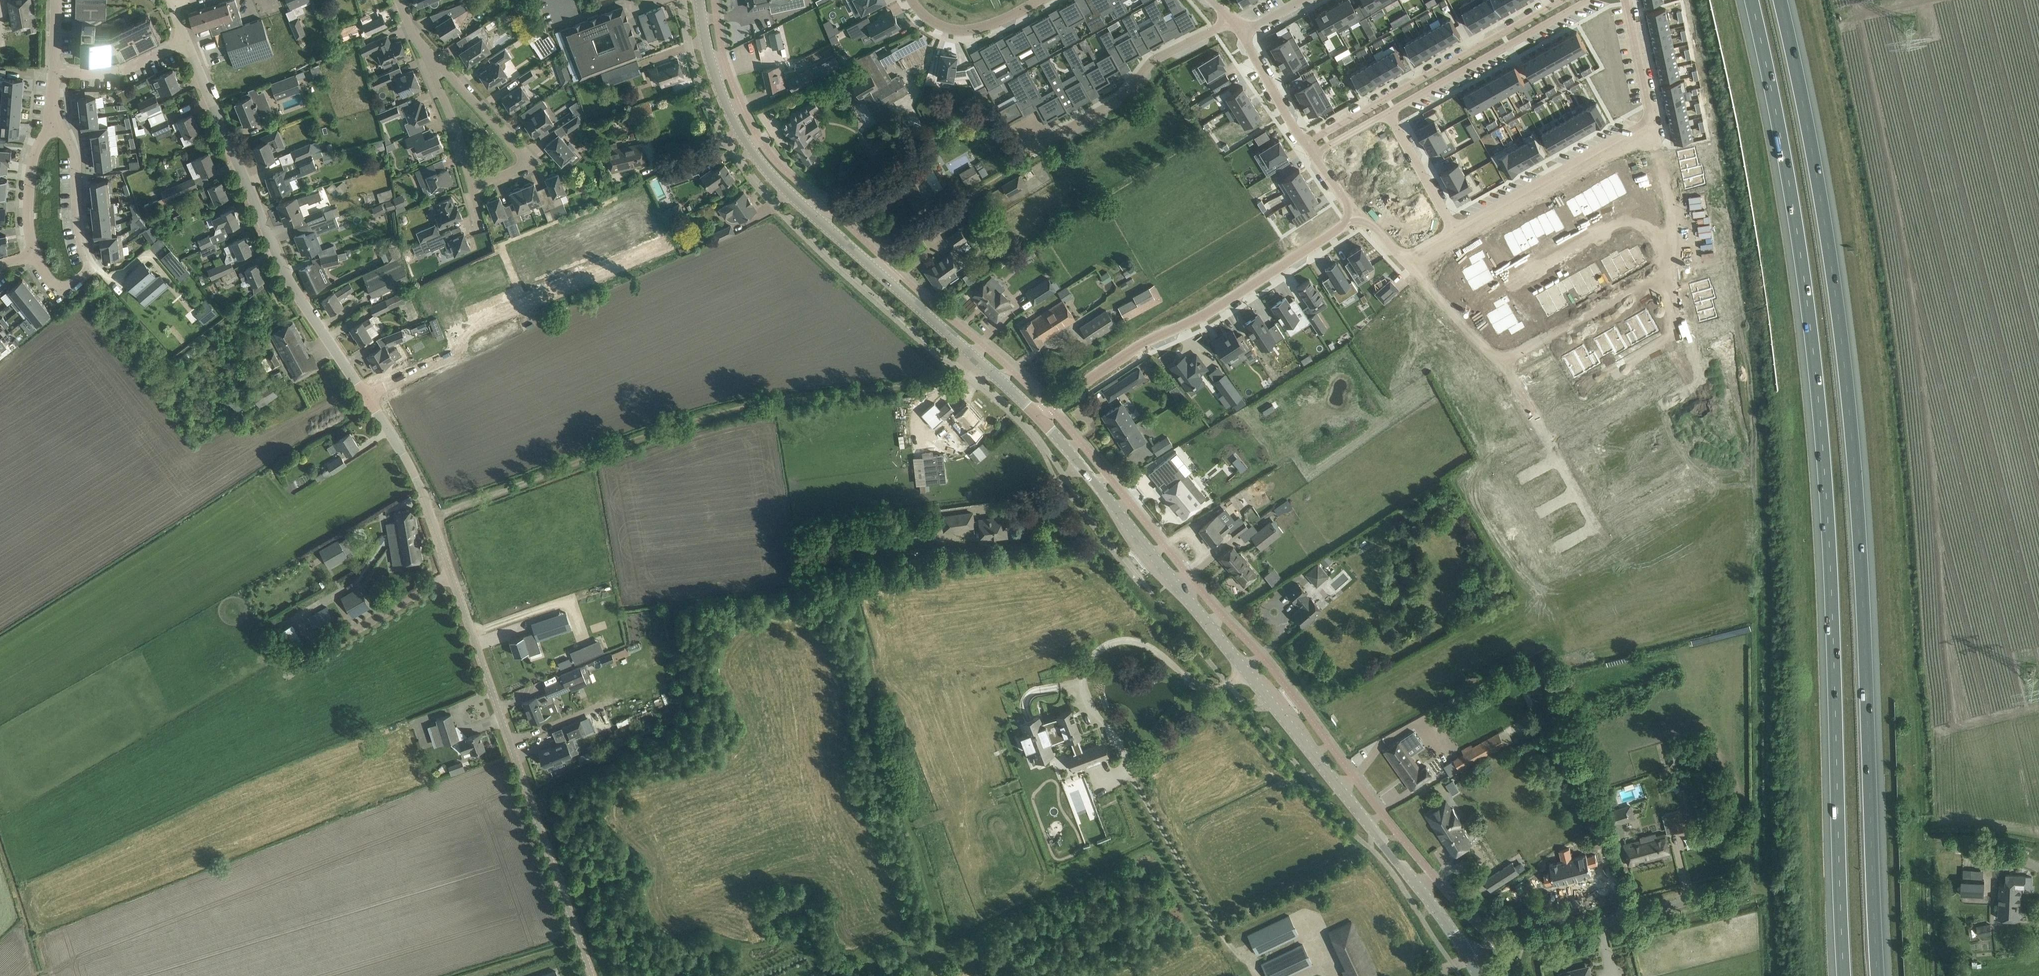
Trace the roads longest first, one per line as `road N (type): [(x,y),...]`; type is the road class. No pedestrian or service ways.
road 1 (motorway): [(1748,0),(1814,354),(1844,975)]
road 2 (motorway): [(1881,975),(1848,377),(1782,0)]
road 3 (tertiary): [(1469,959),(1038,419)]
road 4 (track): [(979,362),(970,375),(933,385),(730,412),(433,520)]
road 5 (unclassified): [(591,975),(423,493)]
road 6 (residential): [(365,396),(285,275),(187,40)]
road 7 (residential): [(1360,216),(1205,315),(1145,342),(1038,419)]
road 8 (residential): [(664,247),(455,334),(454,356),(365,396)]
road 9 (tertiary): [(870,268),(764,167),(739,131),(704,46),(697,0)]
road 10 (residential): [(1562,0),(1305,143)]
road 11 (unclassified): [(1469,959),(1753,885)]
road 12 (residential): [(1554,454),(1699,373),(1678,255)]
road 13 (residential): [(1388,110),(1592,0)]
road 14 (residential): [(1046,143),(1124,98),(1152,60),(1236,19)]
road 15 (residential): [(55,129),(76,156),(88,265),(67,290),(55,289),(36,256)]
road 16 (tertiary): [(1038,419),(870,268)]
road 17 (residential): [(1459,233),(1654,123)]
road 18 (residential): [(471,187),(530,165),(447,69),(427,60)]
road 19 (residential): [(1502,363),(1678,255)]
road 20 (track): [(882,257),(928,219),(1030,159),(1030,151)]
road 21 (residential): [(1594,529),(1555,552),(1513,475),(1554,454)]
road 22 (residential): [(1041,0),(1000,24),(971,29),(943,28),(914,0)]
road 23 (residential): [(1459,233),(1388,110)]
road 24 (residential): [(55,73),(118,73),(187,40)]
road 25 (residential): [(1402,266),(1502,363)]
road 26 (residential): [(36,256),(29,177),(35,153),(55,129)]
road 27 (residential): [(427,60),(471,187)]
road 28 (residential): [(1678,255),(1654,123)]
road 29 (residential): [(1252,26),(1249,47),(1305,143)]
road 30 (residential): [(1654,123),(1625,0)]

